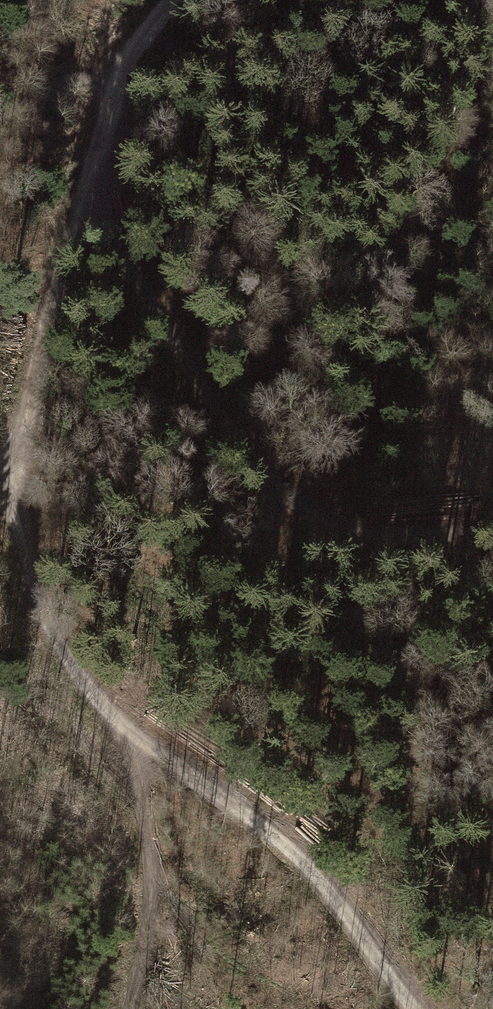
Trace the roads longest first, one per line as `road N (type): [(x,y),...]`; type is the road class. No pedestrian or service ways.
road 1 (track): [(13,473),(27,568),(64,650),(139,750),(252,813),(309,867),(415,1008)]
road 2 (track): [(492,533),(388,542),(304,517),(206,396),(83,197)]
road 3 (track): [(174,0),(134,46),(105,121),(13,473)]
road 4 (track): [(129,1008),(148,924),(149,865),(118,721)]
road 5 (track): [(0,115),(134,46)]

